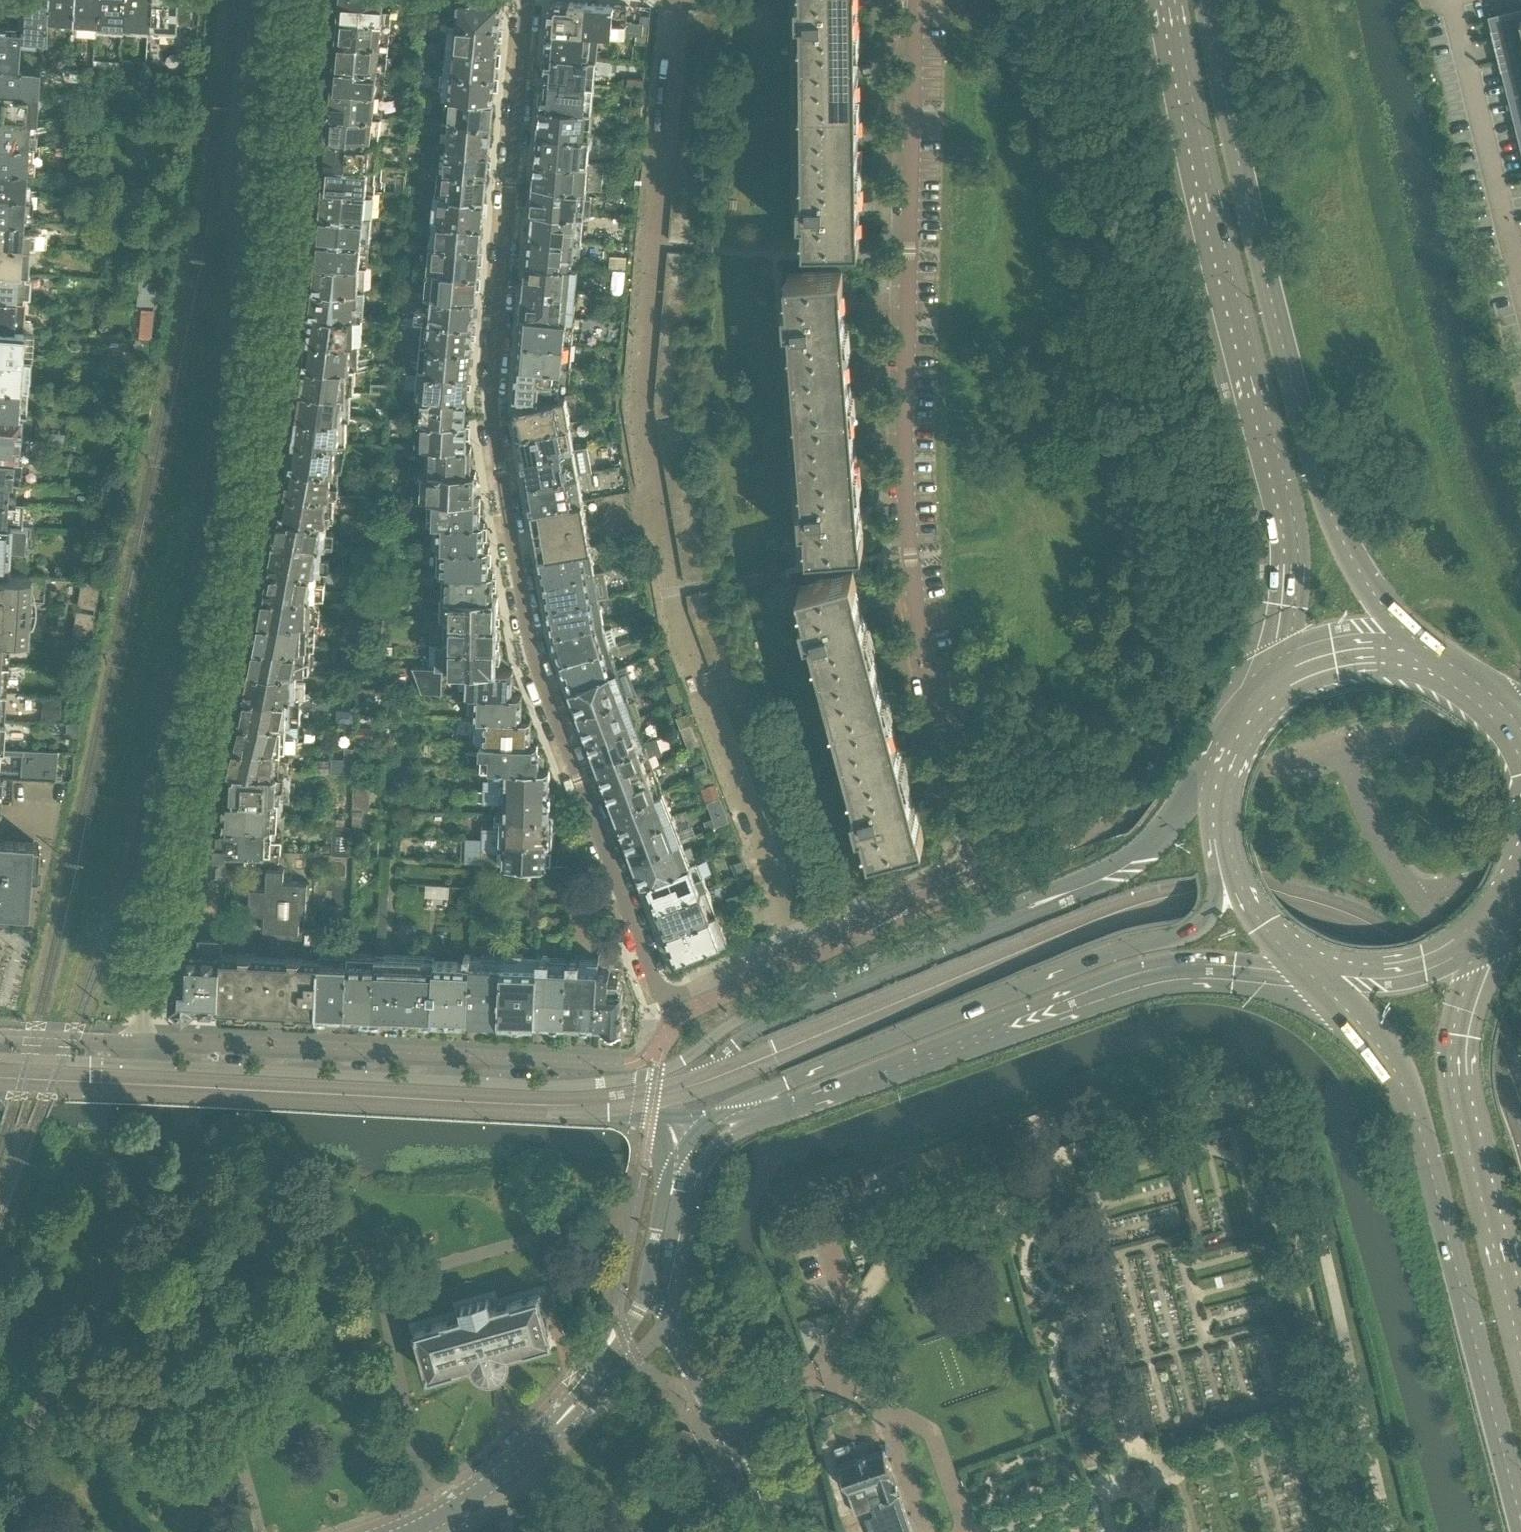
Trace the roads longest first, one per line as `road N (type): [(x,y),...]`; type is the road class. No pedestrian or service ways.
road 1 (residential): [(527,0),(493,407),(543,688),(663,1000),(802,943)]
road 2 (tertiary): [(1229,749),(1177,815),(1117,870),(768,1006),(658,1073),(562,1086),(160,1067)]
road 3 (residential): [(141,1042),(261,497),(317,0)]
road 4 (residential): [(802,943),(974,857),(923,655),(905,481),(917,0)]
road 5 (residential): [(802,943),(682,628),(642,401),(675,0)]
road 6 (tertiary): [(1216,832),(1213,899),(1200,926),(1122,948),(784,1084),(683,1140),(669,1155),(648,1284)]
road 7 (tertiary): [(677,1292),(703,1156),(733,1134),(1143,979),(1326,968)]
road 8 (primary): [(1176,0),(1213,201),(1295,541),(1291,629),(1262,700)]
road 9 (primary): [(1437,663),(1360,570),(1329,505),(1246,186),(1211,0)]
road 10 (primary): [(1326,968),(1409,1102),(1431,1162),(1520,1516)]
road 11 (primary): [(1520,1305),(1466,1074),(1482,973),(1513,905)]
road 12 (residential): [(759,1494),(733,1405),(677,1292)]
road 13 (primary): [(1326,968),(1391,976),(1427,969),(1460,954),(1513,905)]
road 14 (residential): [(665,1324),(745,1485),(759,1494)]
road 15 (primary): [(1437,663),(1401,653),(1334,657),(1262,700)]
road 16 (primary): [(1216,832),(1224,867),(1261,927),(1326,968)]
road 17 (tertiary): [(648,1284),(624,1335),(559,1409),(557,1424)]
road 18 (tertiary): [(557,1424),(504,1473),(430,1521)]
road 19 (tertiary): [(160,1067),(0,1059)]
road 20 (tertiary): [(557,1424),(584,1411),(665,1324)]

